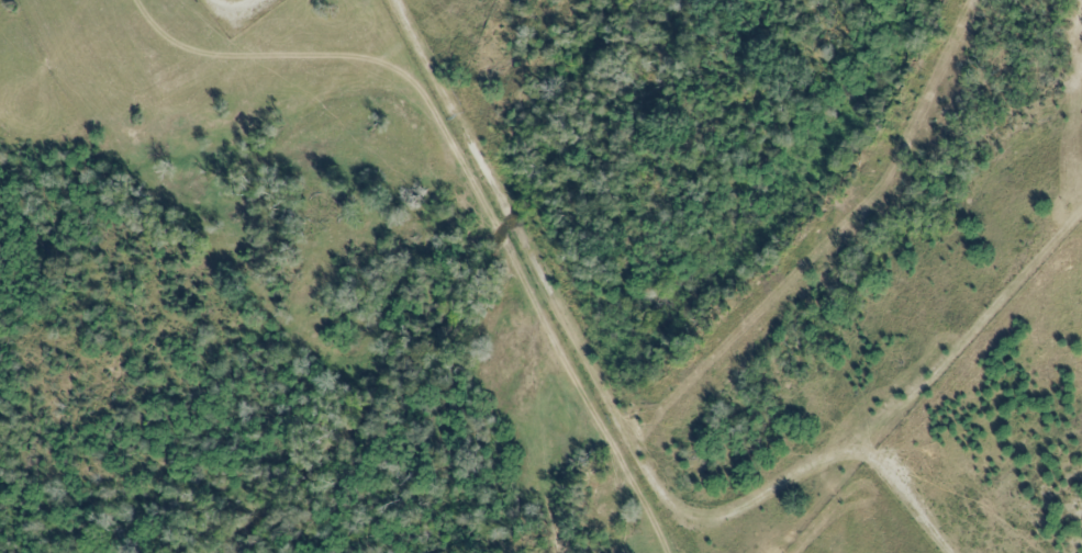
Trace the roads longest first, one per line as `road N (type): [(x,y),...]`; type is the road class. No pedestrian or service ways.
road 1 (residential): [(396,0),(464,155)]

